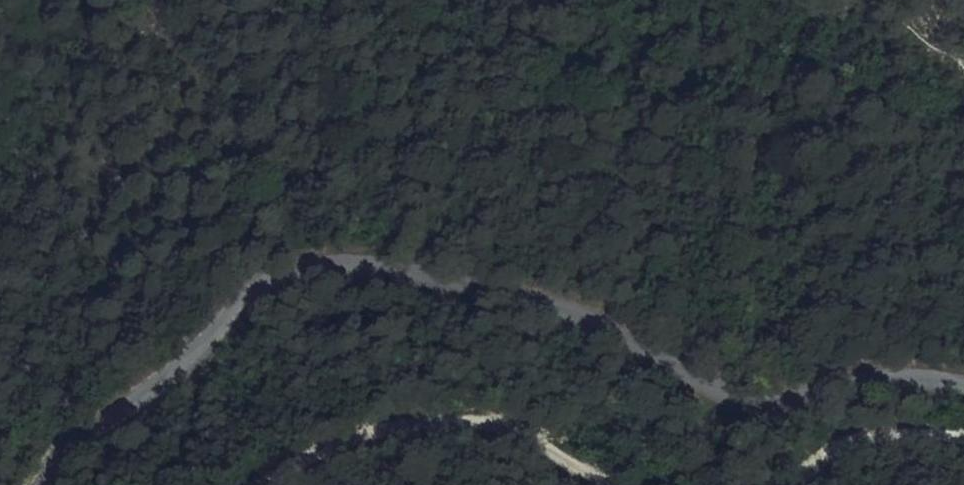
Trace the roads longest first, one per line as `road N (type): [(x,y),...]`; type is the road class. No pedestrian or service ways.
road 1 (unclassified): [(45,484),(189,354),(273,292),(348,268),(526,295),(596,322),(692,385),(753,403),(901,380),(963,387)]
road 2 (track): [(603,484),(525,437),(464,423),(373,433),(255,484)]
road 3 (track): [(963,444),(899,439),(836,456),(803,484)]

